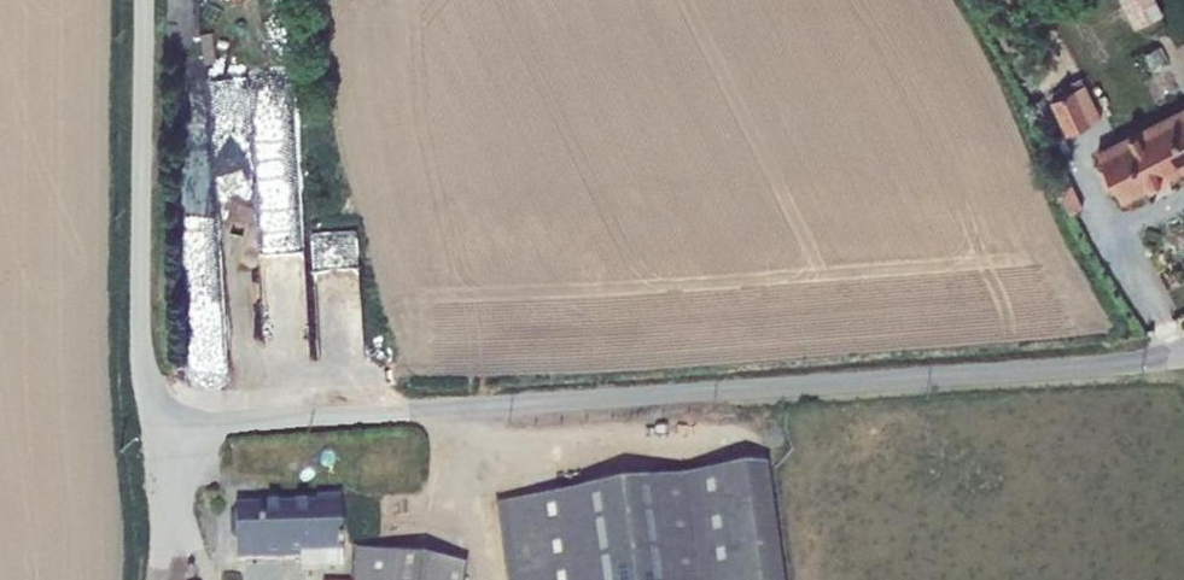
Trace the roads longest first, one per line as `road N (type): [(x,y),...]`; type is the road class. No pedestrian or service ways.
road 1 (unclassified): [(1183,354),(228,428),(187,427),(153,405)]
road 2 (unclassified): [(153,405),(144,277),(146,0)]
road 3 (unclassified): [(157,579),(162,523),(153,405)]

